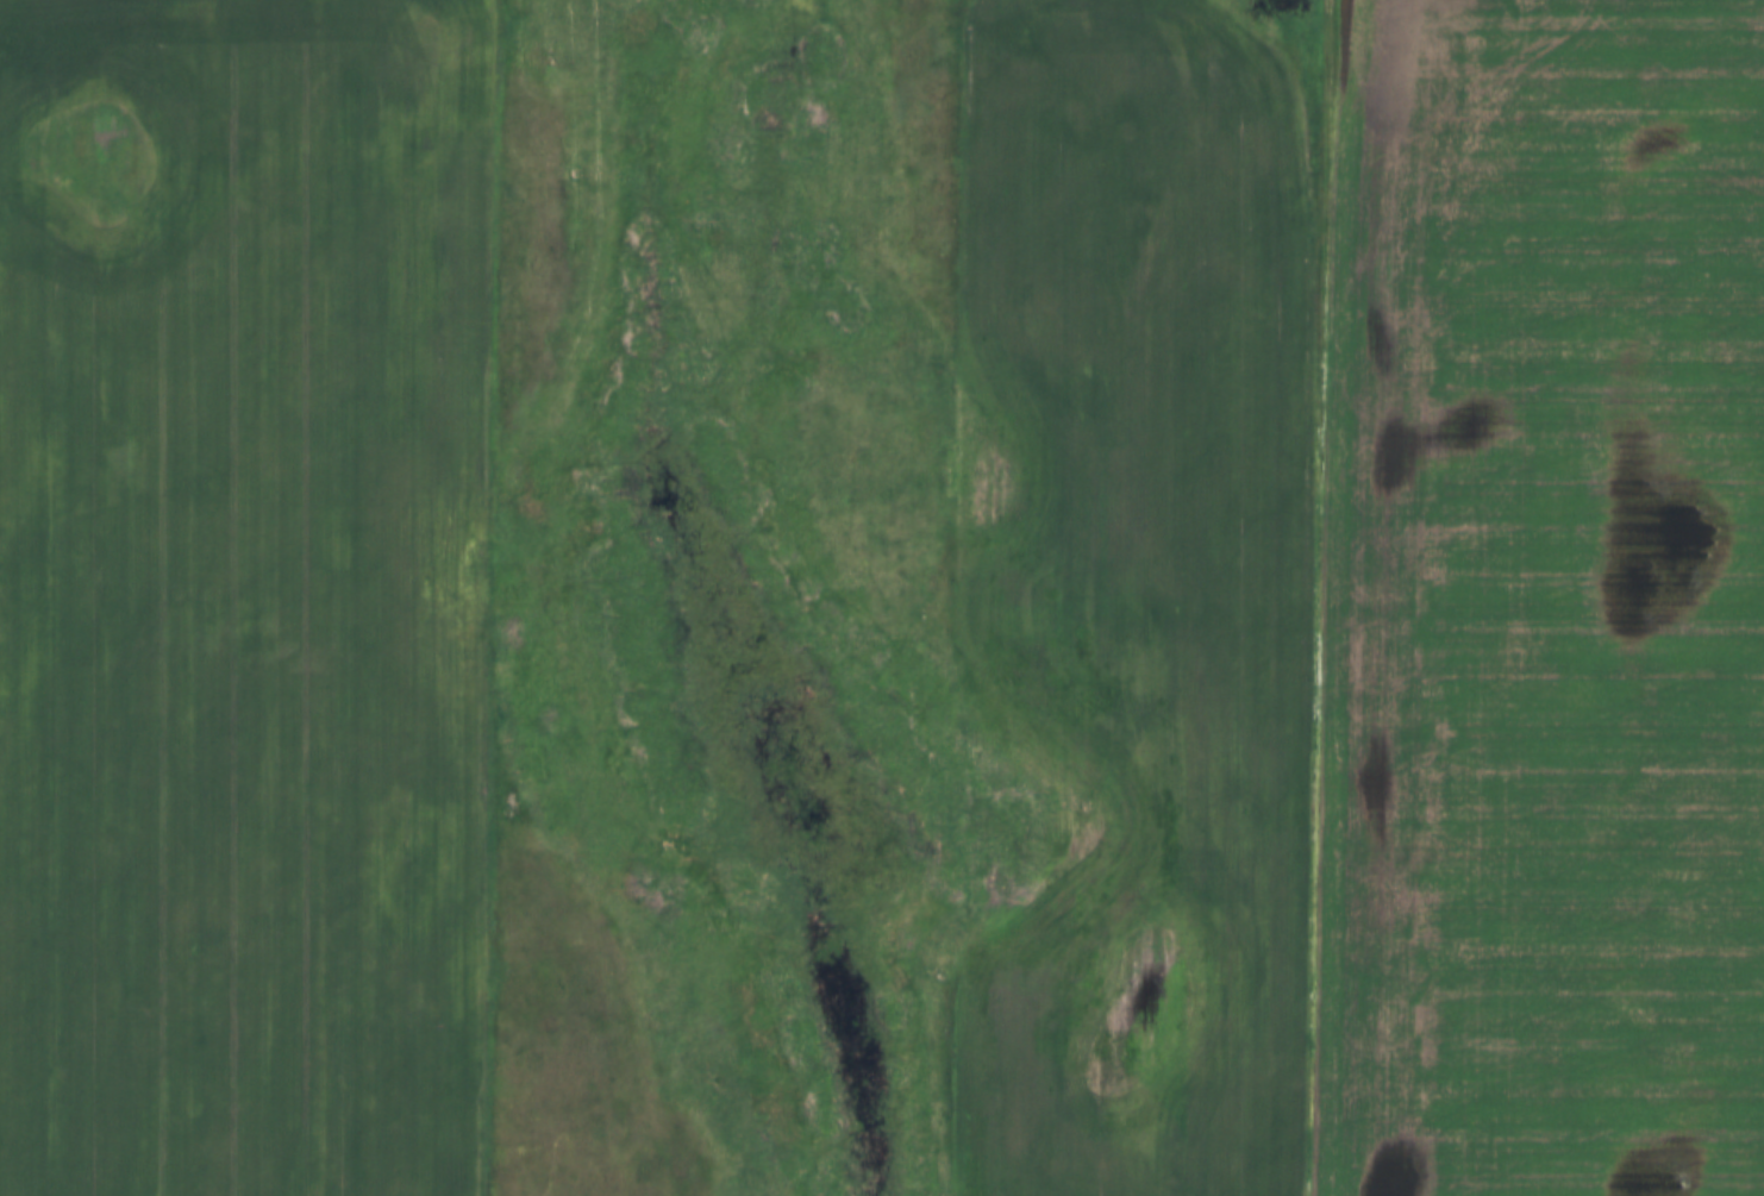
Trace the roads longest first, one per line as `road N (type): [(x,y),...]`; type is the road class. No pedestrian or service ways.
road 1 (track): [(1337,0),(1321,1195)]

